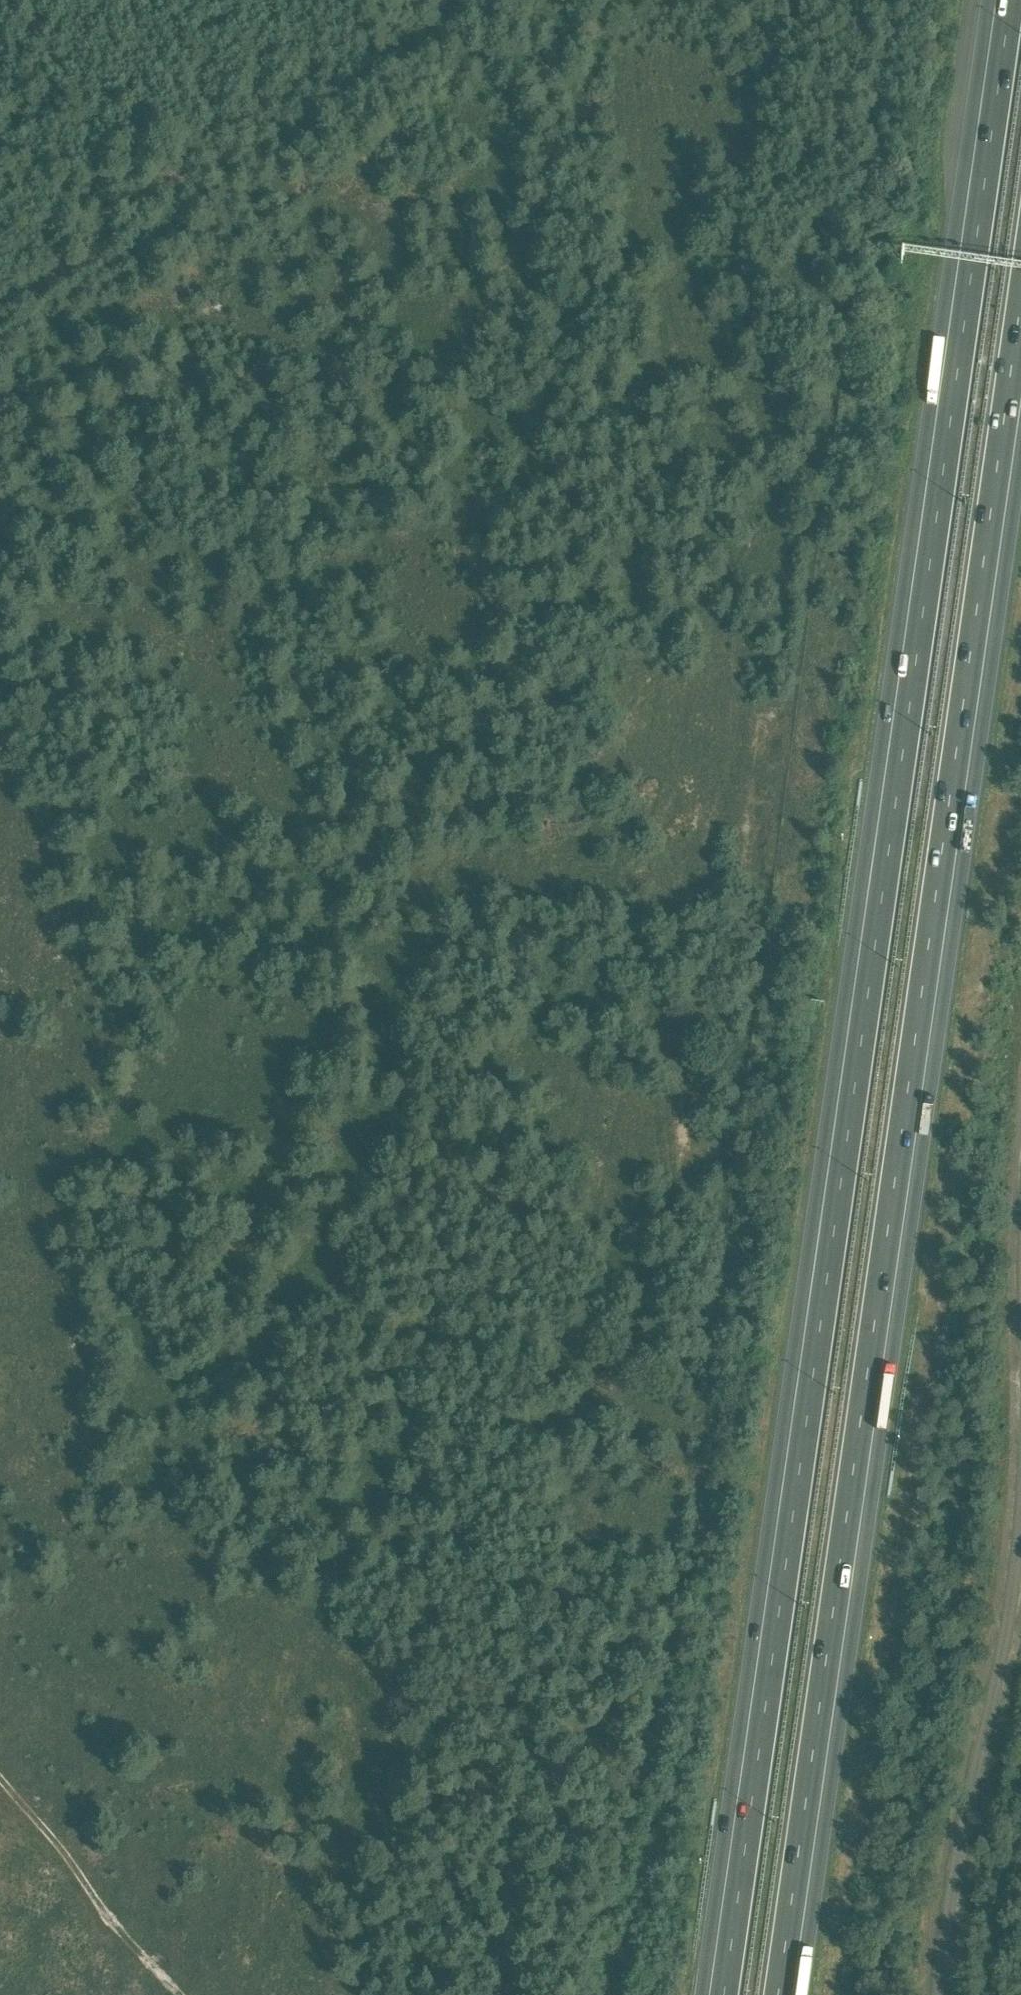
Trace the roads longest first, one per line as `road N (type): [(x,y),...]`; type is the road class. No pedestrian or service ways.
road 1 (motorway): [(1003,0),(717,1994)]
road 2 (motorway): [(785,1994),(1020,358)]
road 3 (unclassified): [(939,1994),(1020,1513)]
road 4 (track): [(0,1775),(109,1919),(180,1994)]

